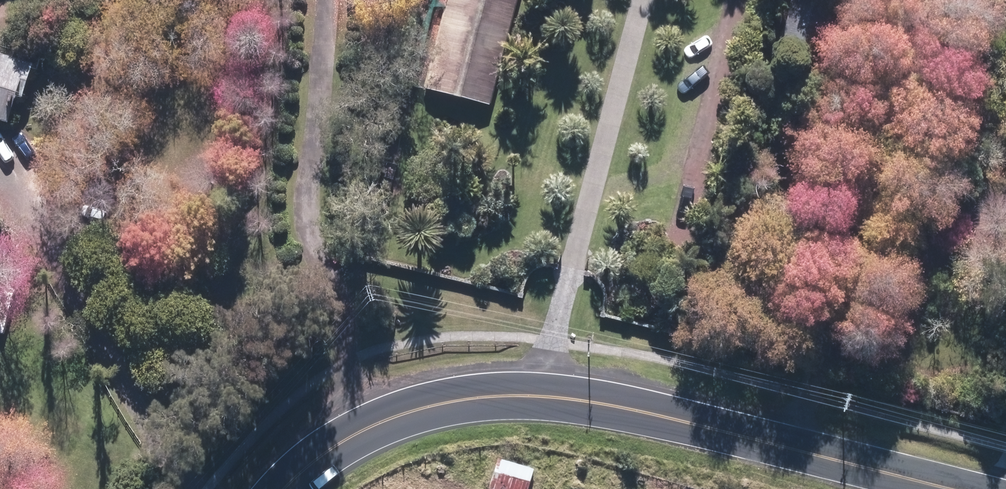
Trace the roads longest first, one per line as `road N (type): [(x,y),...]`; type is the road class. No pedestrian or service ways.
road 1 (tertiary): [(953,488),(658,412),(533,392),(409,408),(324,454),(291,488)]
road 2 (track): [(909,0),(790,447)]
road 3 (track): [(323,0),(312,237),(384,421)]
road 4 (track): [(628,407),(735,0)]
road 5 (track): [(555,396),(637,0)]
road 6 (track): [(242,488),(134,395),(55,275),(19,197),(0,180)]

